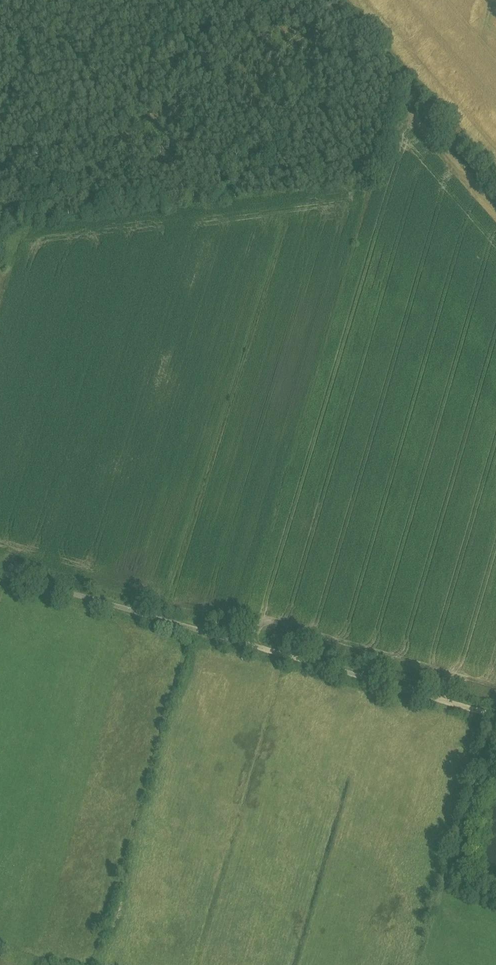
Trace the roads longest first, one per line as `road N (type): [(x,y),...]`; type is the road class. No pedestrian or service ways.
road 1 (track): [(0,570),(495,714)]

